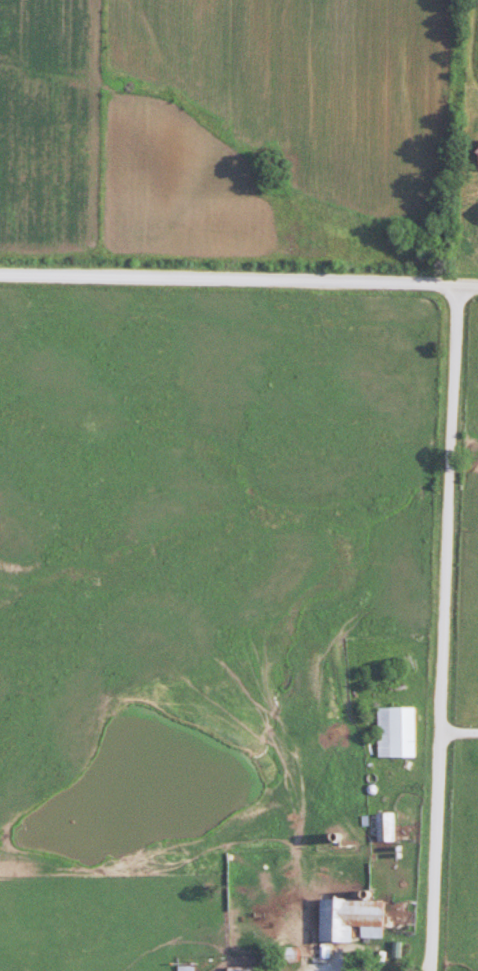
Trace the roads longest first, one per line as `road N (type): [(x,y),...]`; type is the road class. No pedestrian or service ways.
road 1 (residential): [(434,970),(460,287)]
road 2 (residential): [(477,288),(0,276)]
road 3 (residential): [(477,55),(460,287)]

